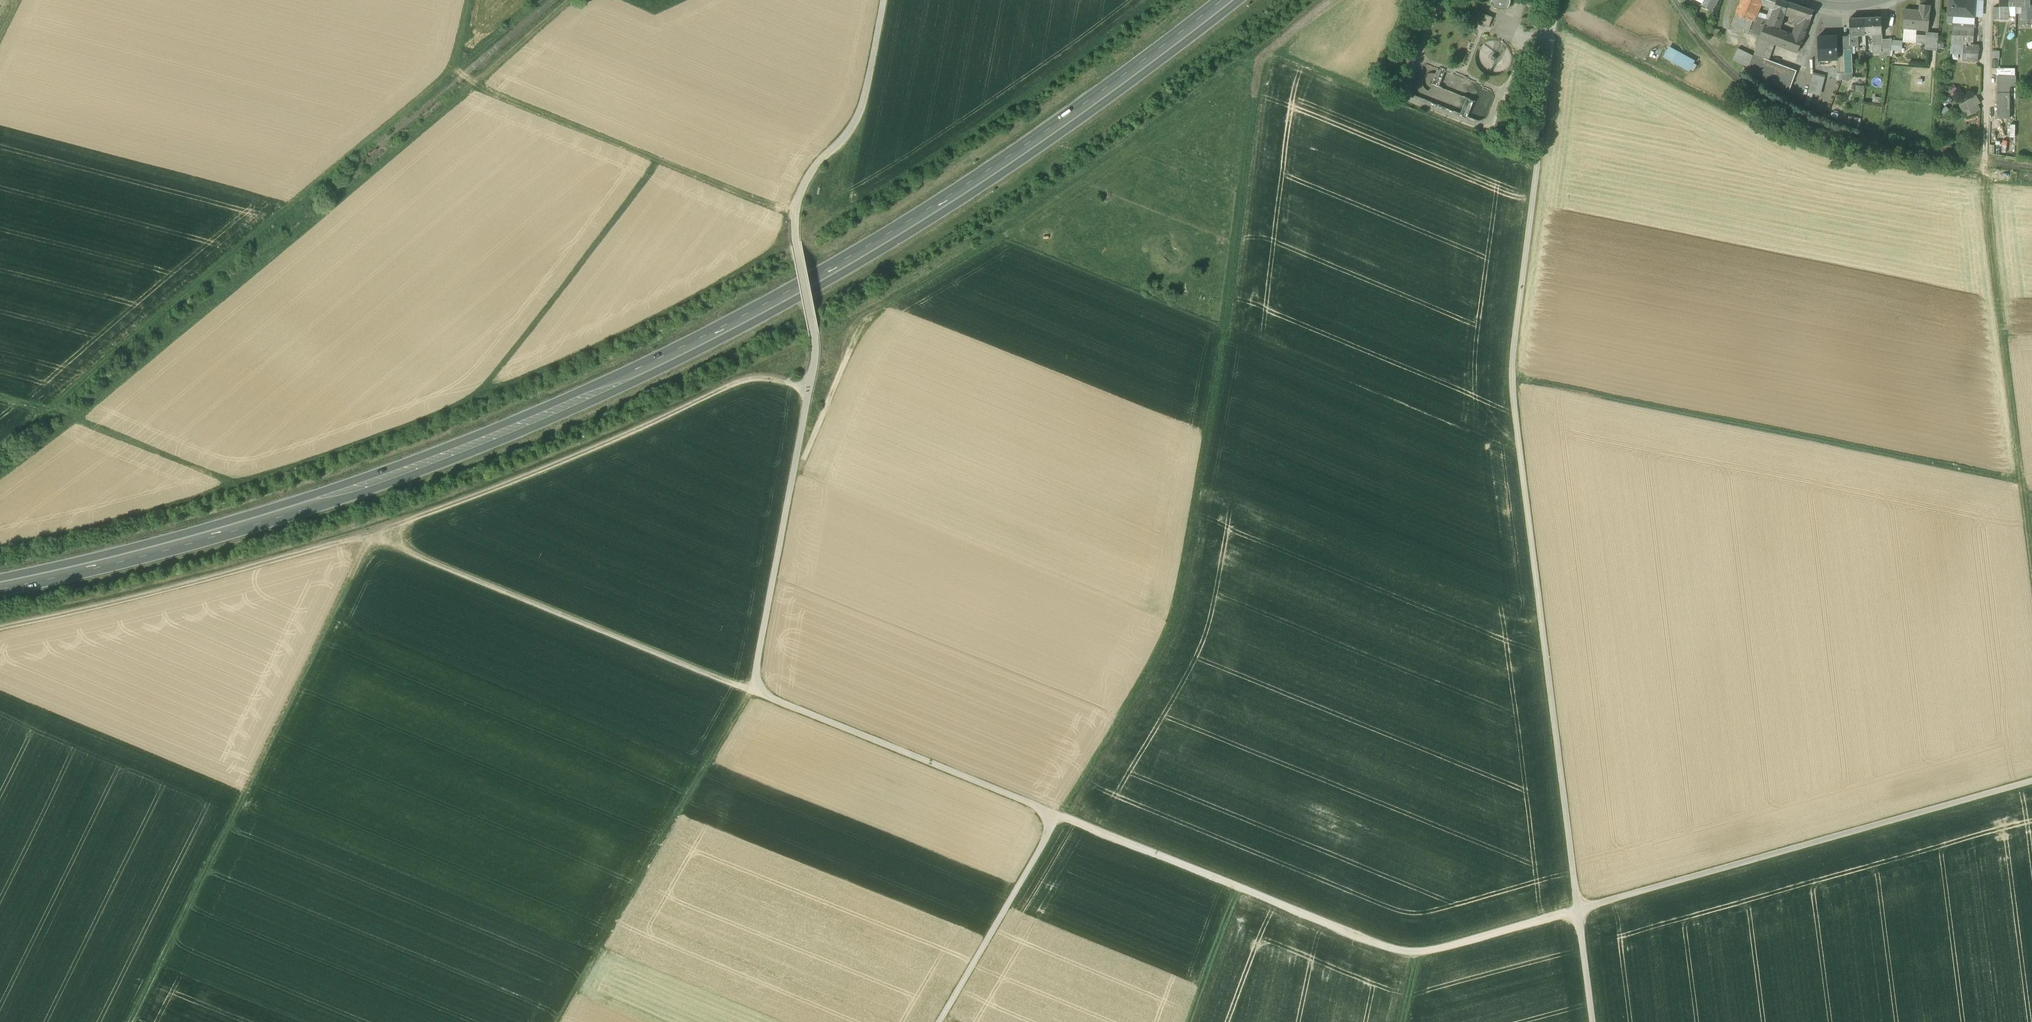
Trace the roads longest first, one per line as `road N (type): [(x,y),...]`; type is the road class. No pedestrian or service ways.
road 1 (track): [(2031,781),(1579,909),(1512,377),(1557,0)]
road 2 (trunk): [(0,586),(295,509),(613,384),(919,219),(1228,0)]
road 3 (track): [(0,481),(268,265),(475,82),(699,179),(796,211)]
road 4 (track): [(1338,0),(1260,60),(1227,347),(1176,627),(1123,723),(1056,815)]
road 5 (track): [(0,628),(185,584),(436,509),(755,378),(809,387)]
road 6 (track): [(753,690),(816,349),(796,211),(803,186),(863,103),(884,0)]
road 7 (track): [(0,455),(63,418),(461,71),(475,82)]
road 8 (track): [(1056,815),(1402,952),(1579,909)]
road 9 (track): [(377,543),(139,1021)]
road 10 (track): [(2021,478),(1512,377)]
road 11 (track): [(2031,568),(1985,162)]
road 12 (track): [(377,543),(753,690)]
road 13 (track): [(753,690),(567,1021)]
road 14 (track): [(1056,815),(753,690)]
road 15 (track): [(939,1021),(1056,815)]
road 16 (track): [(0,402),(69,419),(214,477)]
road 17 (track): [(663,164),(533,337)]
road 18 (track): [(1248,891),(1199,1021)]

